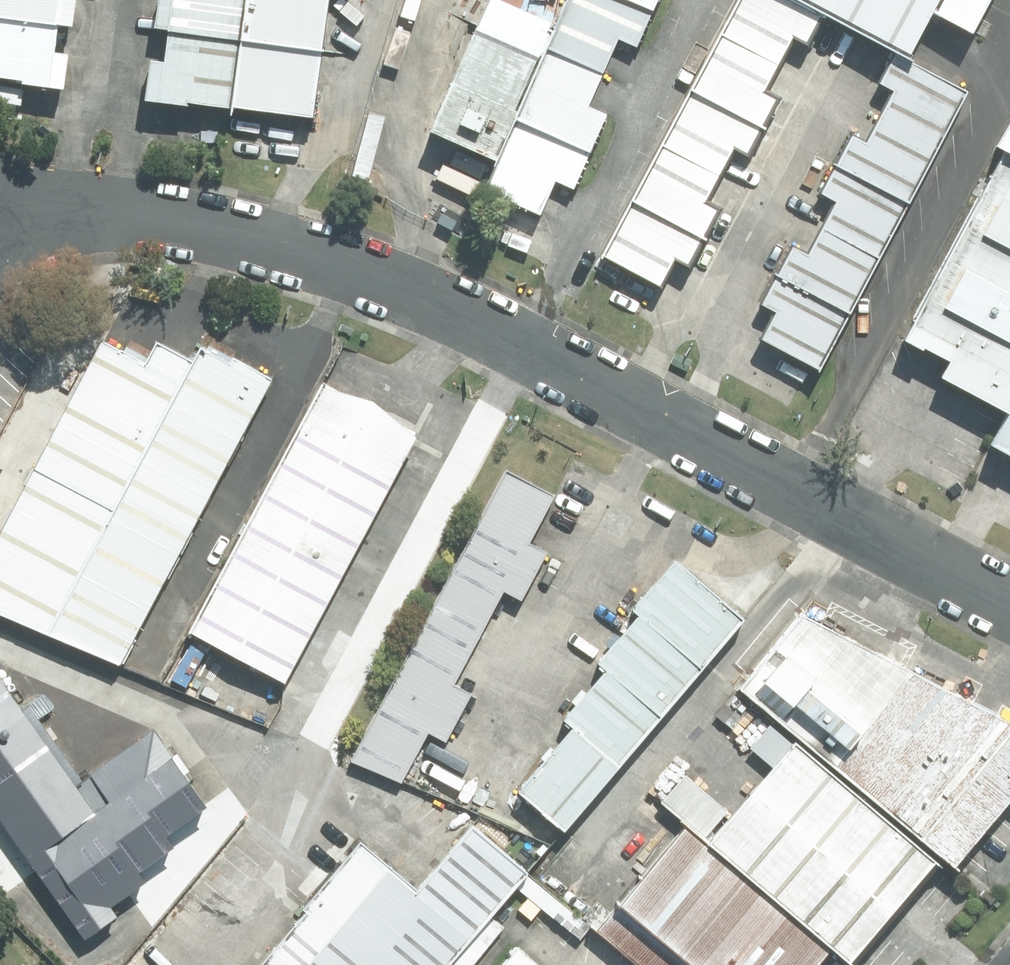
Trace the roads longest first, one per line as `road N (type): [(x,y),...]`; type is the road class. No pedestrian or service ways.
road 1 (residential): [(0,220),(169,219),(286,249),(1009,607)]

